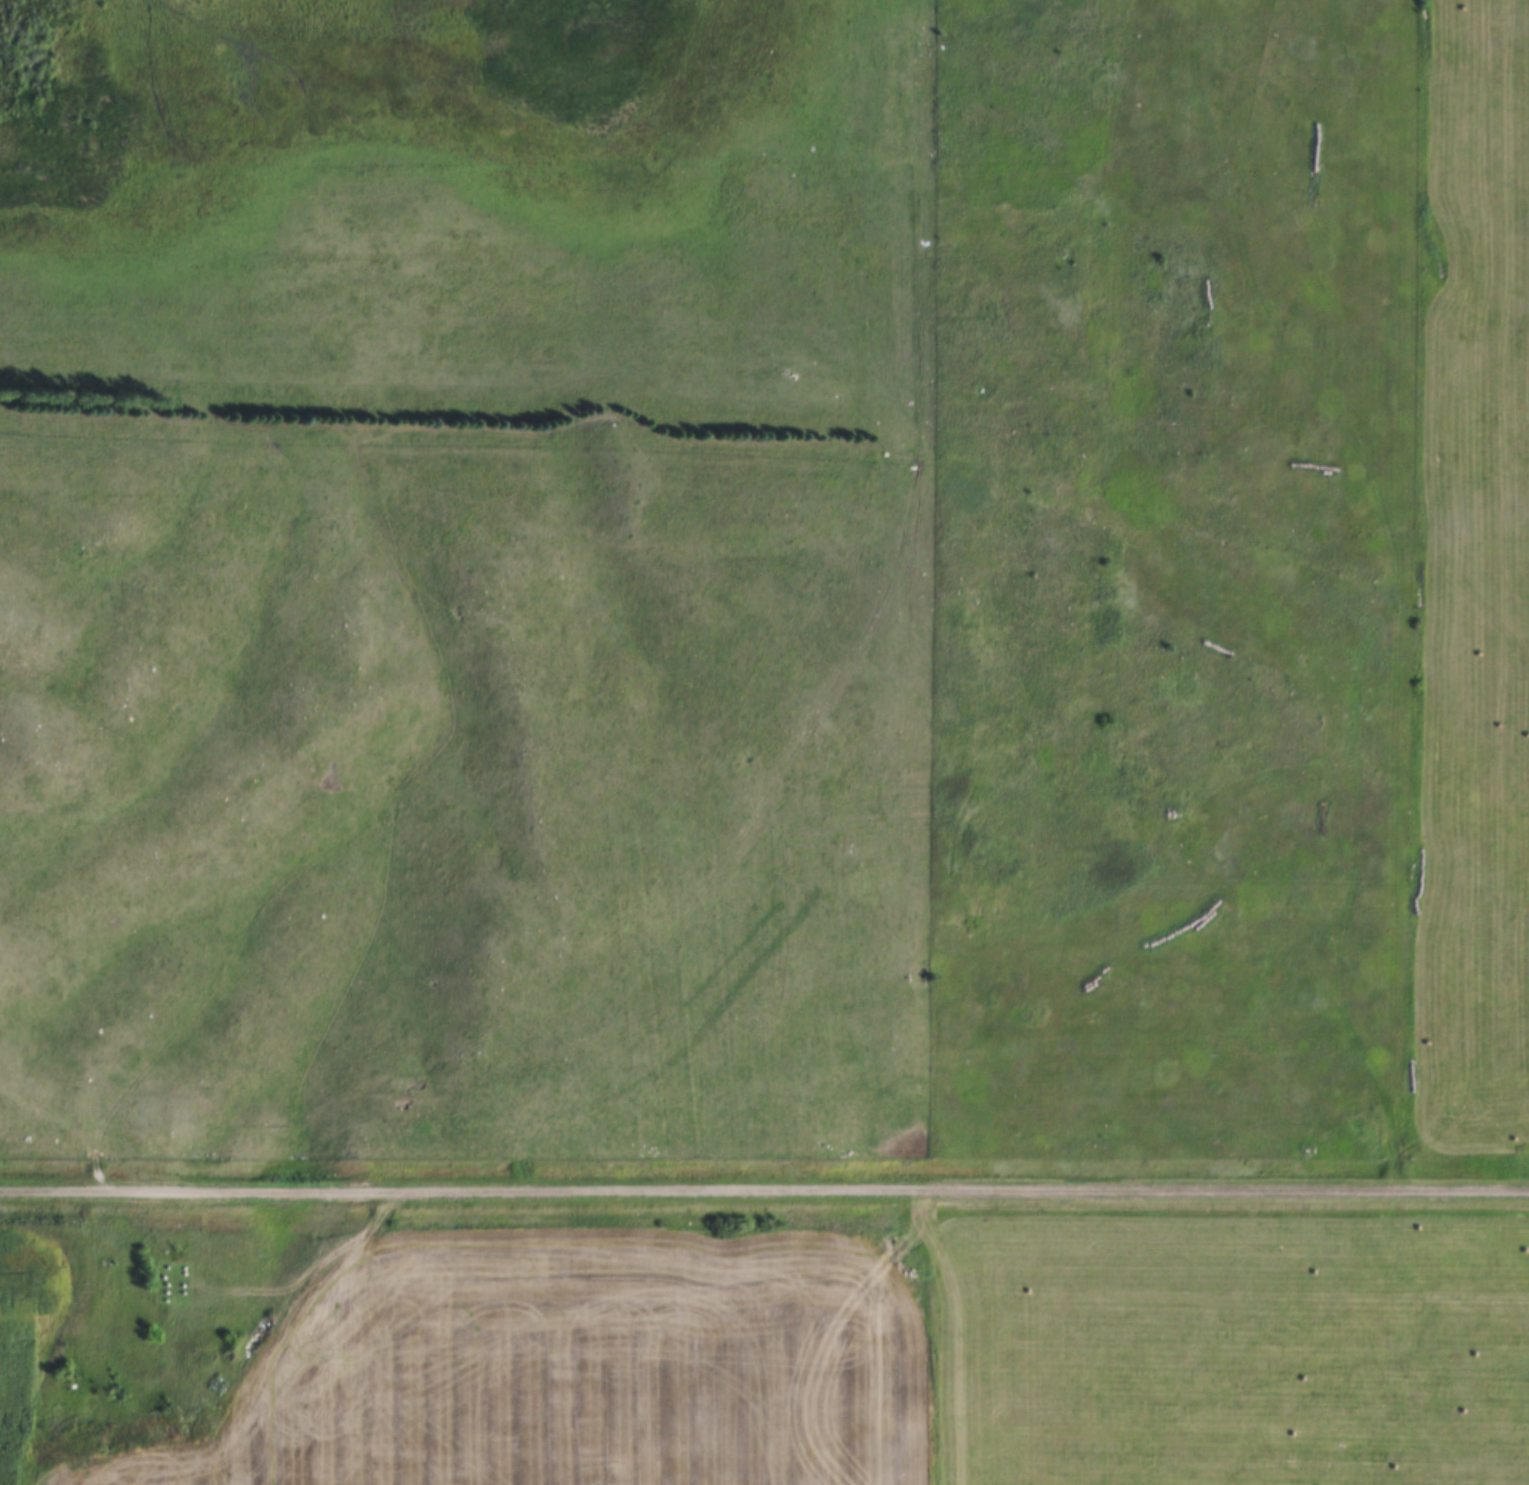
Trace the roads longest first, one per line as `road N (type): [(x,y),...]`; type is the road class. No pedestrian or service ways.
road 1 (track): [(1528,1187),(0,1185)]
road 2 (track): [(395,1187),(238,1415),(210,1484)]

